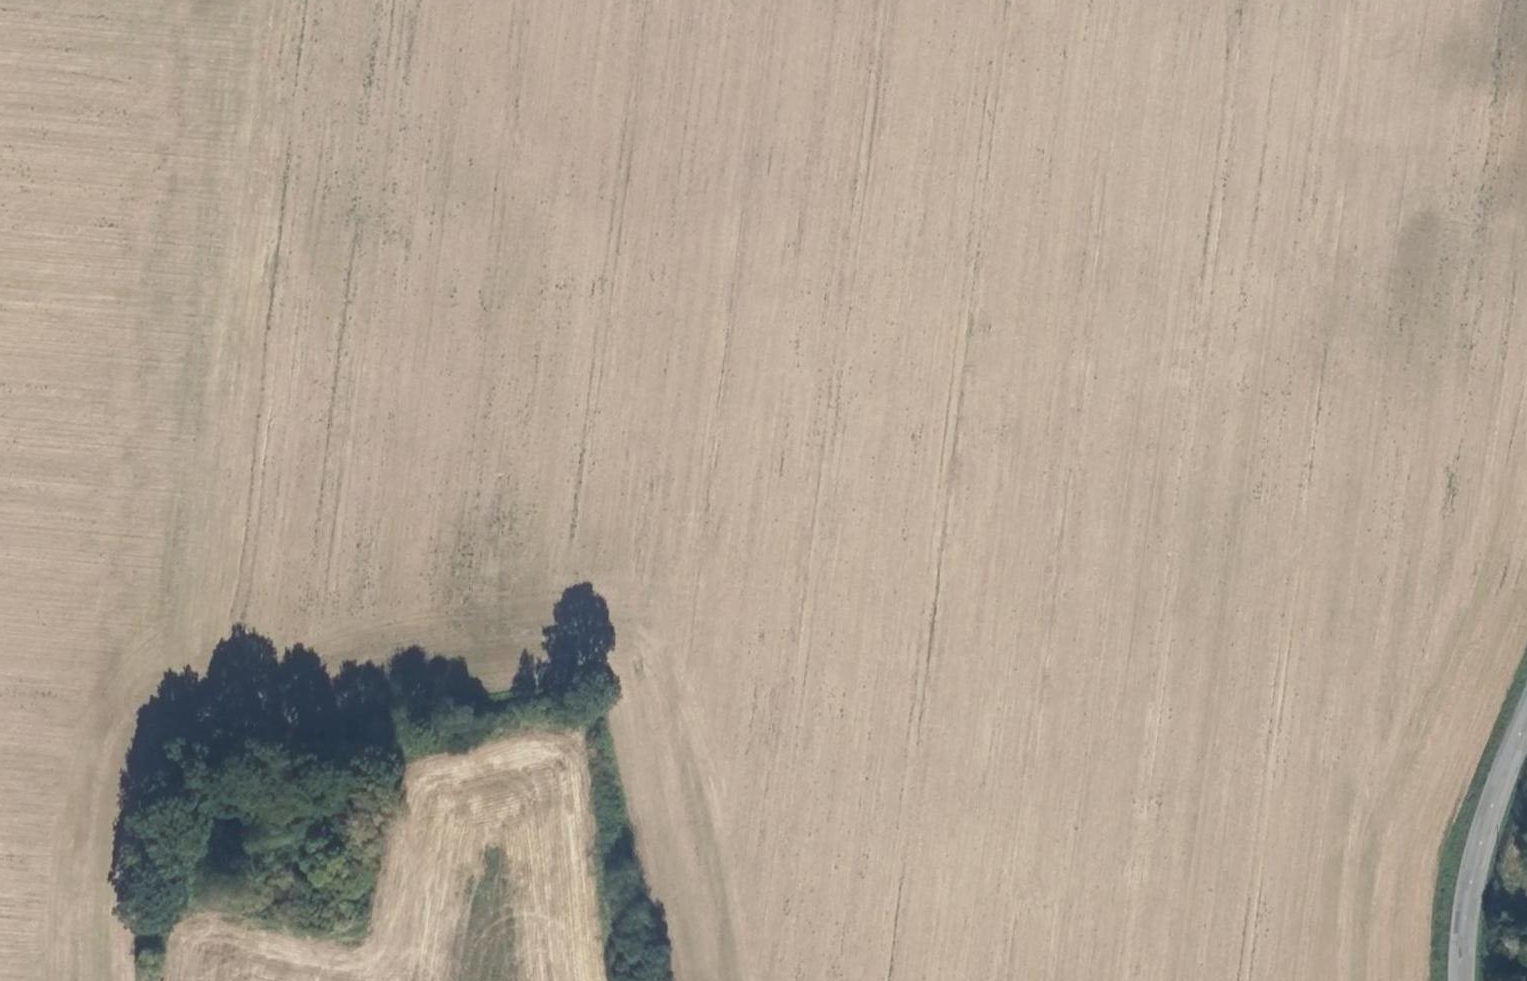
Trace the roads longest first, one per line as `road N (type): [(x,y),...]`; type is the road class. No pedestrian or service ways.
road 1 (tertiary): [(1461,980),(1473,867),(1526,715)]

